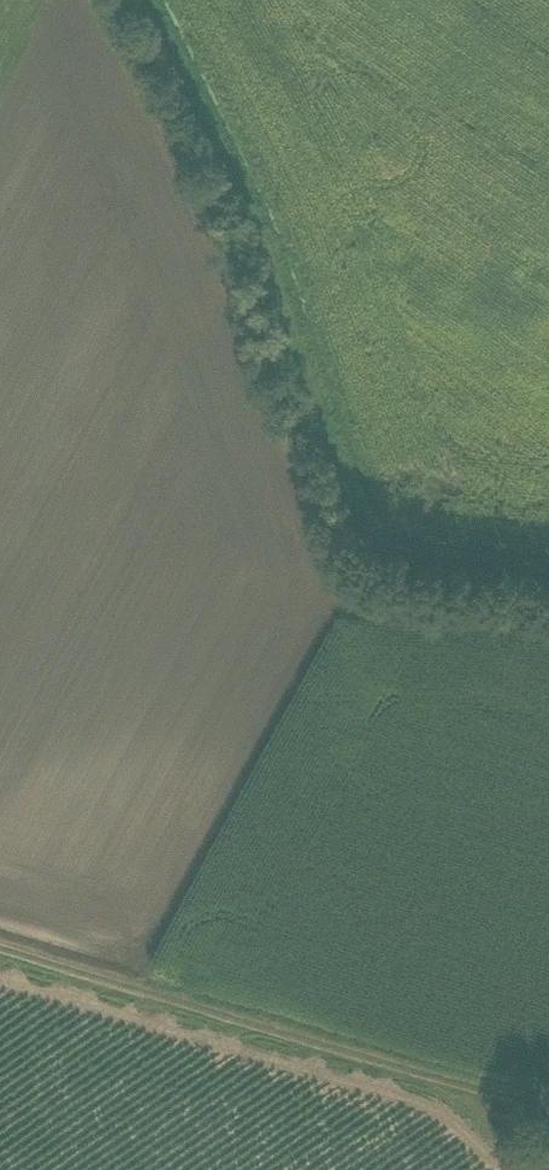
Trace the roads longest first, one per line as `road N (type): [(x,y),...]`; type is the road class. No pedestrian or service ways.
road 1 (track): [(548,564),(409,554),(372,524),(269,245),(157,0)]
road 2 (track): [(548,1109),(0,938)]

